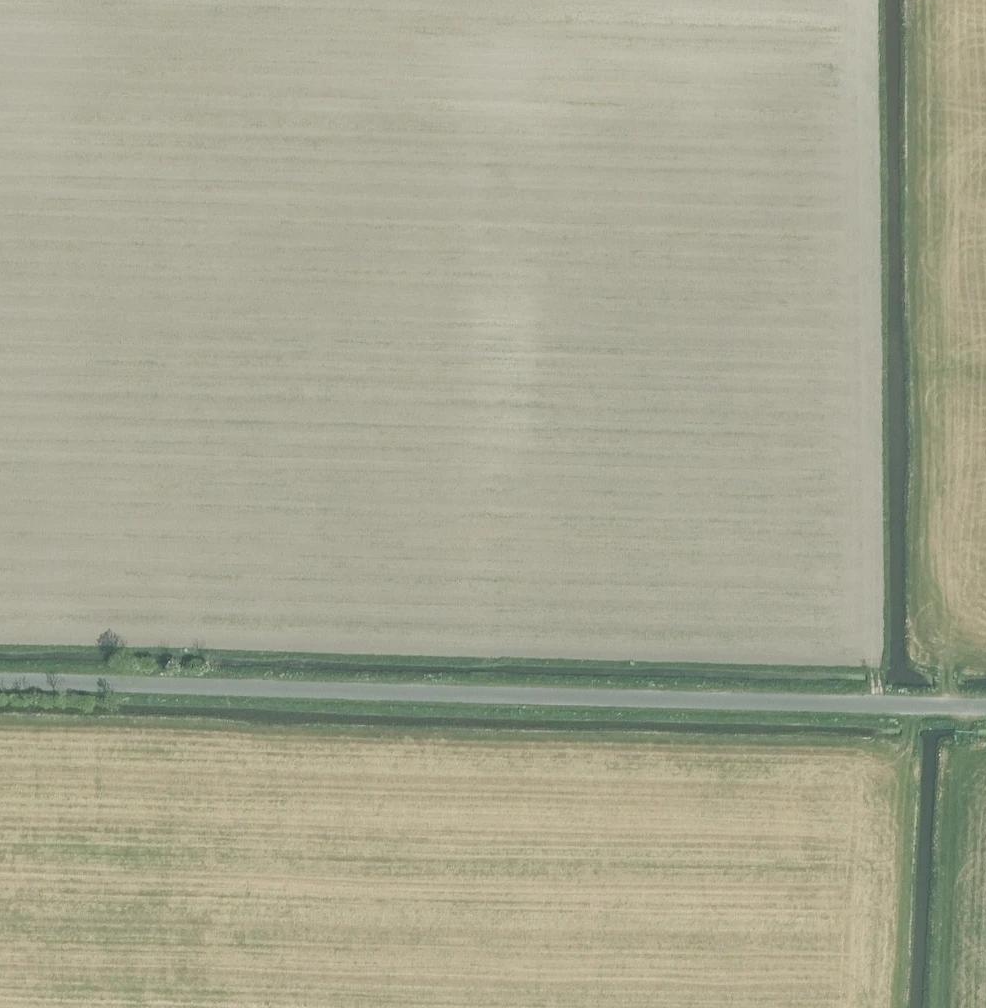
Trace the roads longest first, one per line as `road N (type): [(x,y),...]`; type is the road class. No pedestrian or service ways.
road 1 (unclassified): [(985,706),(0,682)]

